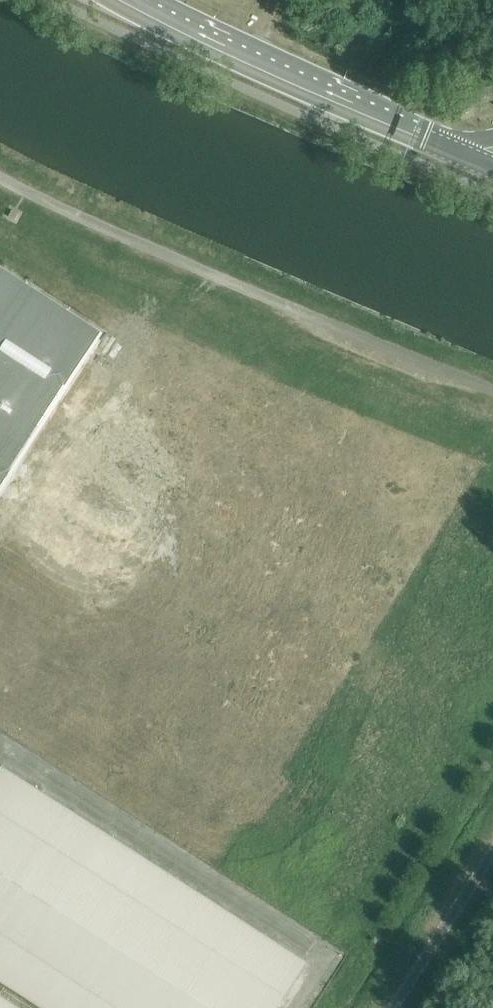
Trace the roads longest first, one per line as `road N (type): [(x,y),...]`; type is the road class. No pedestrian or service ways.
road 1 (tertiary): [(130,0),(201,40),(492,165)]
road 2 (unclassified): [(391,1007),(492,848)]

